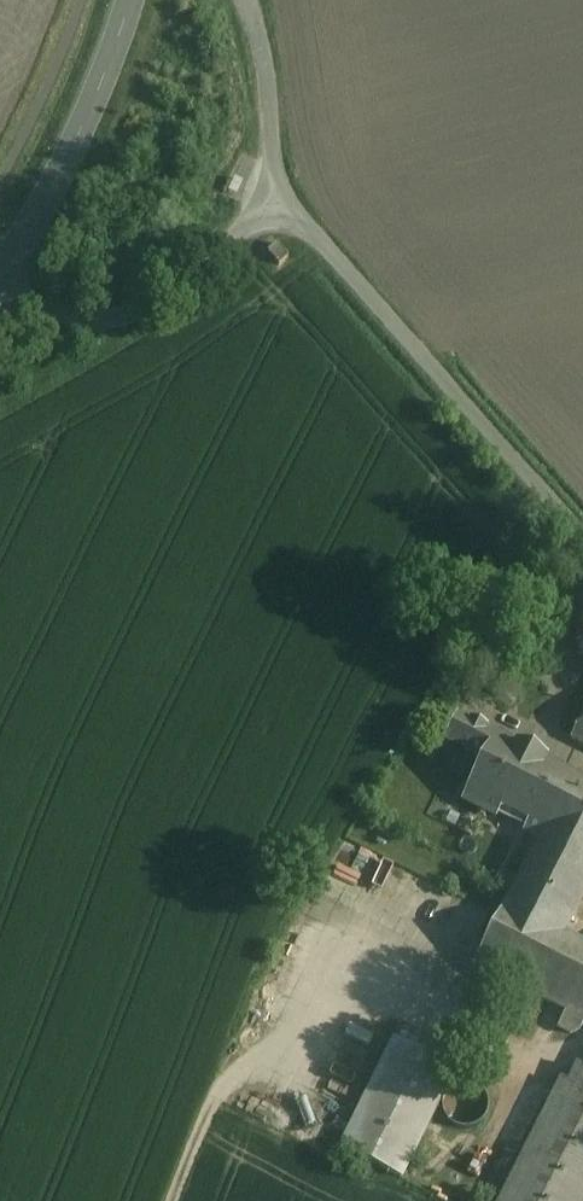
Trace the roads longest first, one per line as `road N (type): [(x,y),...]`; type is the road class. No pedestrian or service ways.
road 1 (unclassified): [(270,174),(582,534)]
road 2 (unclassified): [(0,288),(52,313),(101,322),(144,309),(240,233),(258,213),(270,174)]
road 3 (tertiary): [(129,0),(92,105),(0,273)]
road 4 (unclassified): [(270,174),(267,76),(247,0)]
road 5 (track): [(172,1200),(232,1064)]

